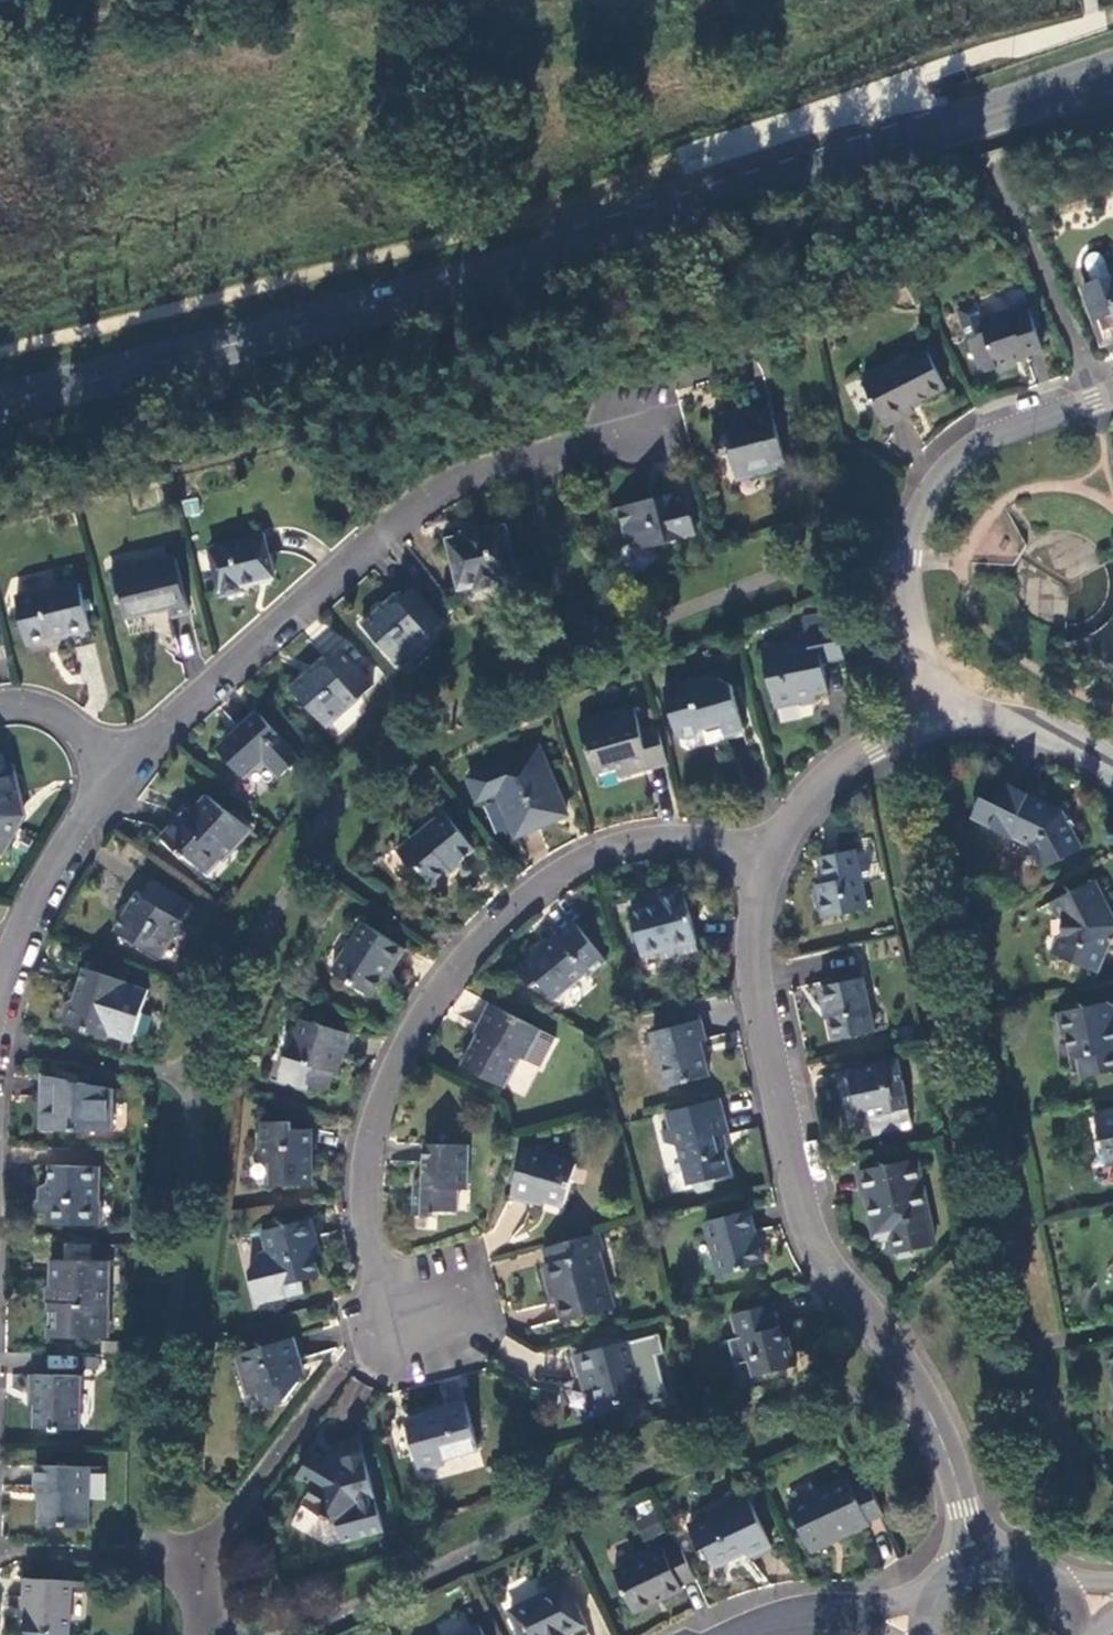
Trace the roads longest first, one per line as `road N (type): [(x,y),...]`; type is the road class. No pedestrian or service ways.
road 1 (secondary): [(0,401),(511,268),(1112,69)]
road 2 (residential): [(774,855),(687,834),(613,840),(553,875),(467,956),(405,1040),(379,1103),(364,1173),(375,1263),(432,1314)]
road 3 (unclassified): [(953,1460),(897,1346),(806,1224),(762,1029),(755,945),(774,855)]
road 4 (residential): [(126,759),(353,559),(470,474),(639,422)]
road 5 (residential): [(933,721),(910,558),(924,492),(974,444),(1112,392)]
road 6 (residential): [(0,992),(45,880),(126,759)]
road 7 (unclassified): [(774,855),(832,768),(933,721)]
road 8 (unclassified): [(1112,768),(1099,755),(1018,722),(933,721)]
road 9 (residential): [(126,759),(53,707),(0,708)]
road 10 (unclassified): [(732,1634),(807,1612),(862,1614)]

